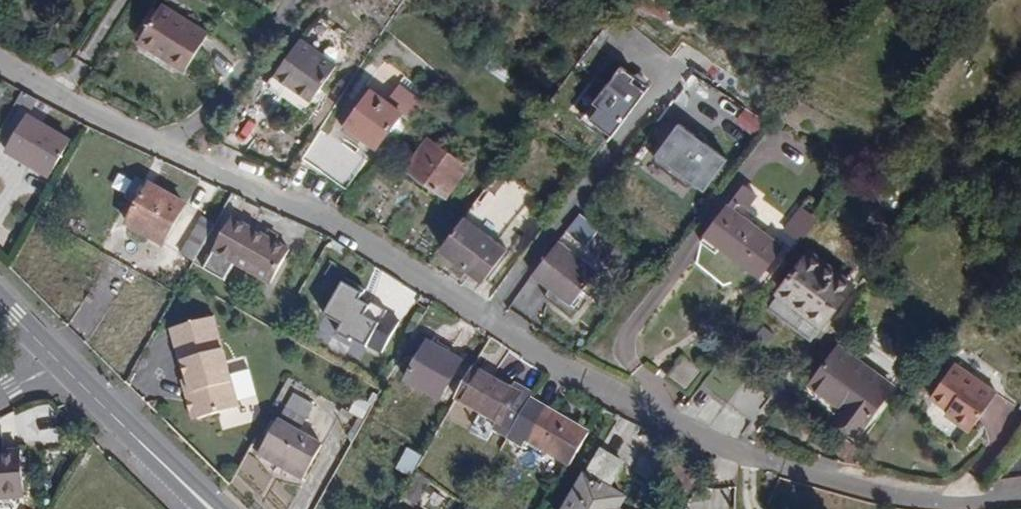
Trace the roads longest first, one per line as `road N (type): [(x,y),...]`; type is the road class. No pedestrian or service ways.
road 1 (residential): [(0,61),(374,243),(609,391),(726,448),(924,499),(1020,496)]
road 2 (secondary): [(209,508),(56,361)]

